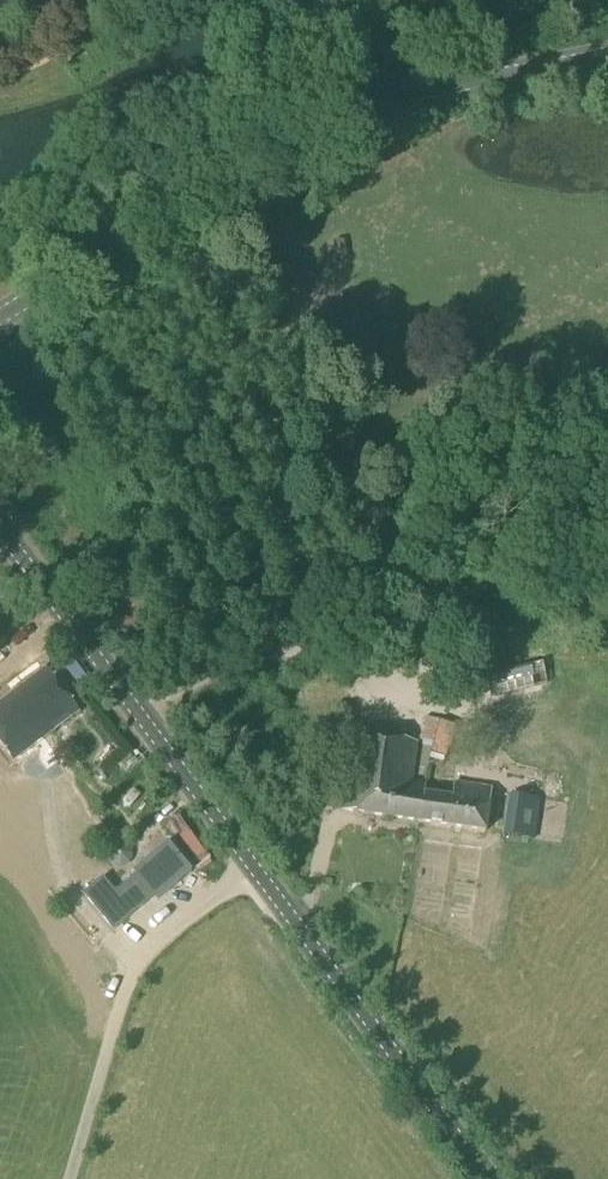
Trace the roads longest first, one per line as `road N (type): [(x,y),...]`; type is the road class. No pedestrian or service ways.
road 1 (tertiary): [(487,1178),(0,523)]
road 2 (tertiary): [(0,322),(154,210),(275,138),(376,102),(607,58)]
road 3 (track): [(420,550),(367,522),(229,296),(180,239),(0,348)]
road 4 (track): [(367,522),(360,577),(227,692),(157,738)]

